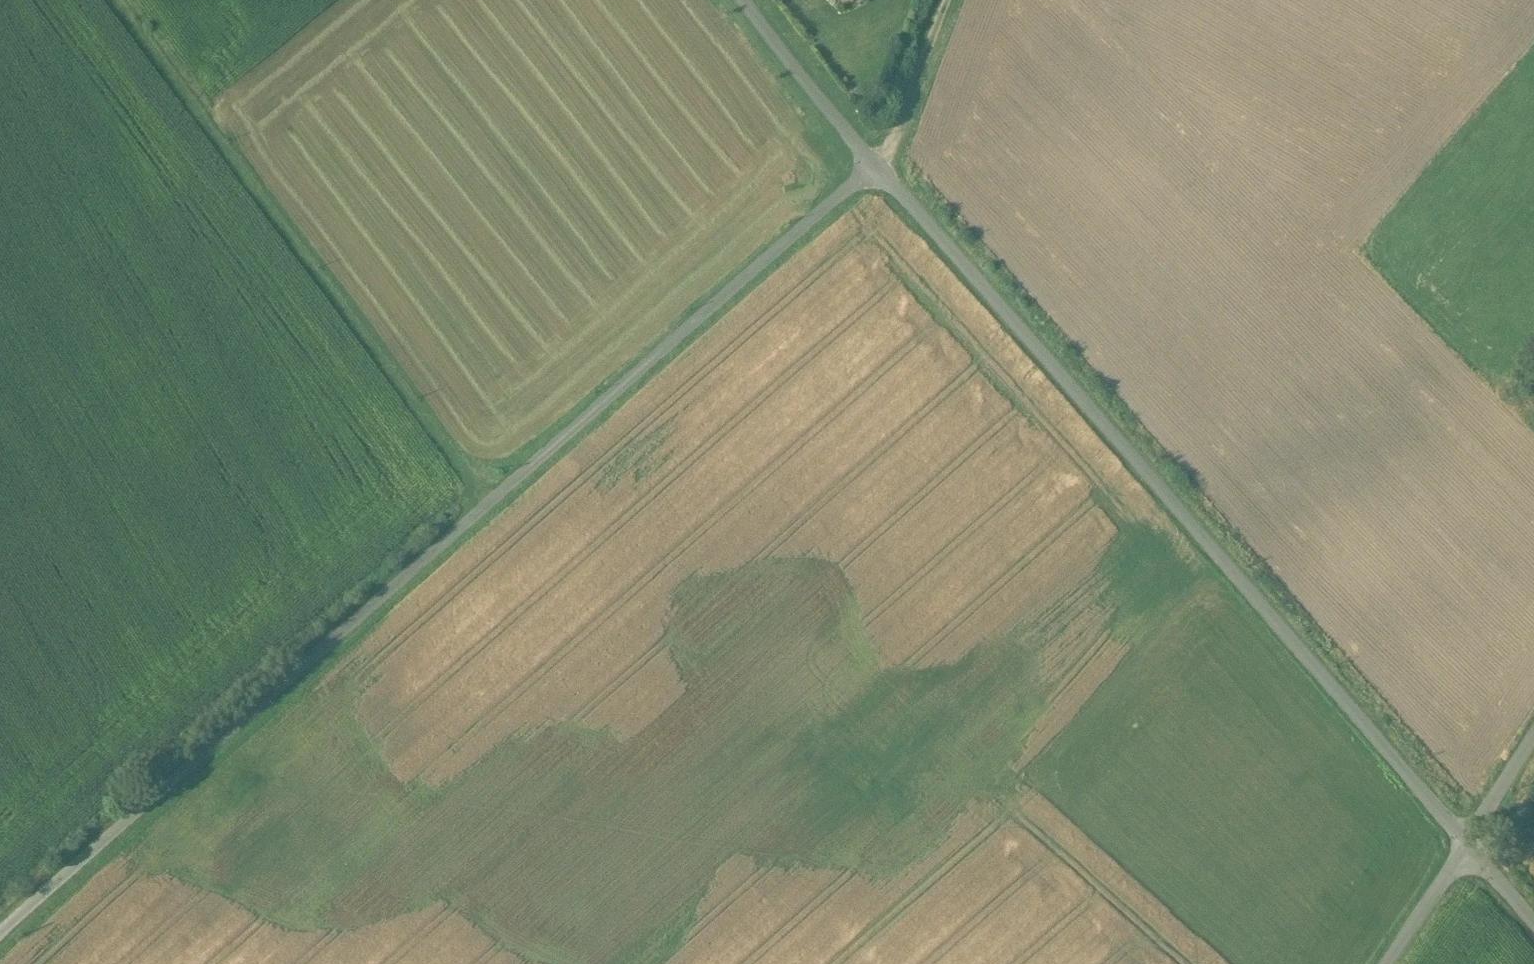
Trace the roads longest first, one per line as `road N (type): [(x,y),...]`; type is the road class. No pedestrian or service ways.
road 1 (residential): [(878,165),(0,925)]
road 2 (residential): [(878,165),(1471,844)]
road 3 (residential): [(751,0),(878,165)]
road 4 (track): [(878,165),(897,141),(948,0)]
road 5 (unclassified): [(1471,844),(1389,963)]

